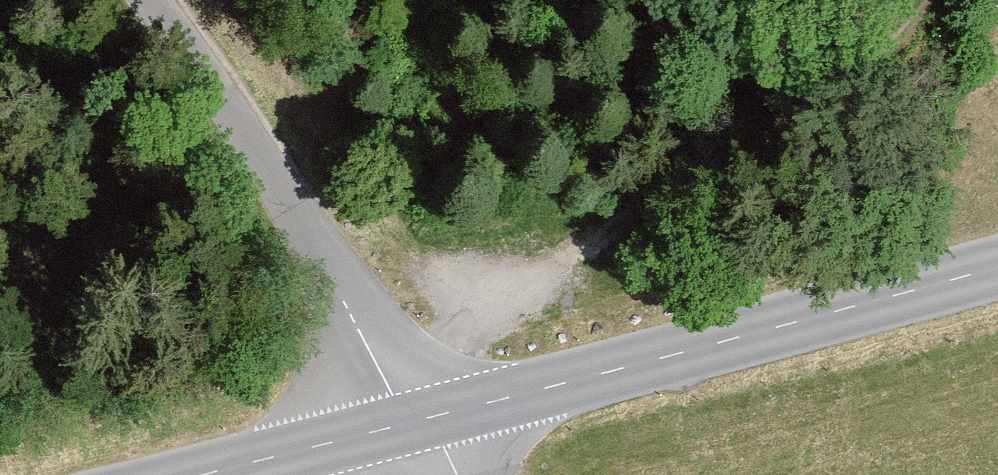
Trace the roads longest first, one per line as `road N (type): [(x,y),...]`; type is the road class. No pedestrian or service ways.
road 1 (track): [(406,424),(617,216),(742,122),(873,58),(924,0)]
road 2 (unclassified): [(406,424),(997,264)]
road 3 (unclassified): [(149,0),(341,286),(406,424)]
road 4 (unclassified): [(199,474),(406,424)]

